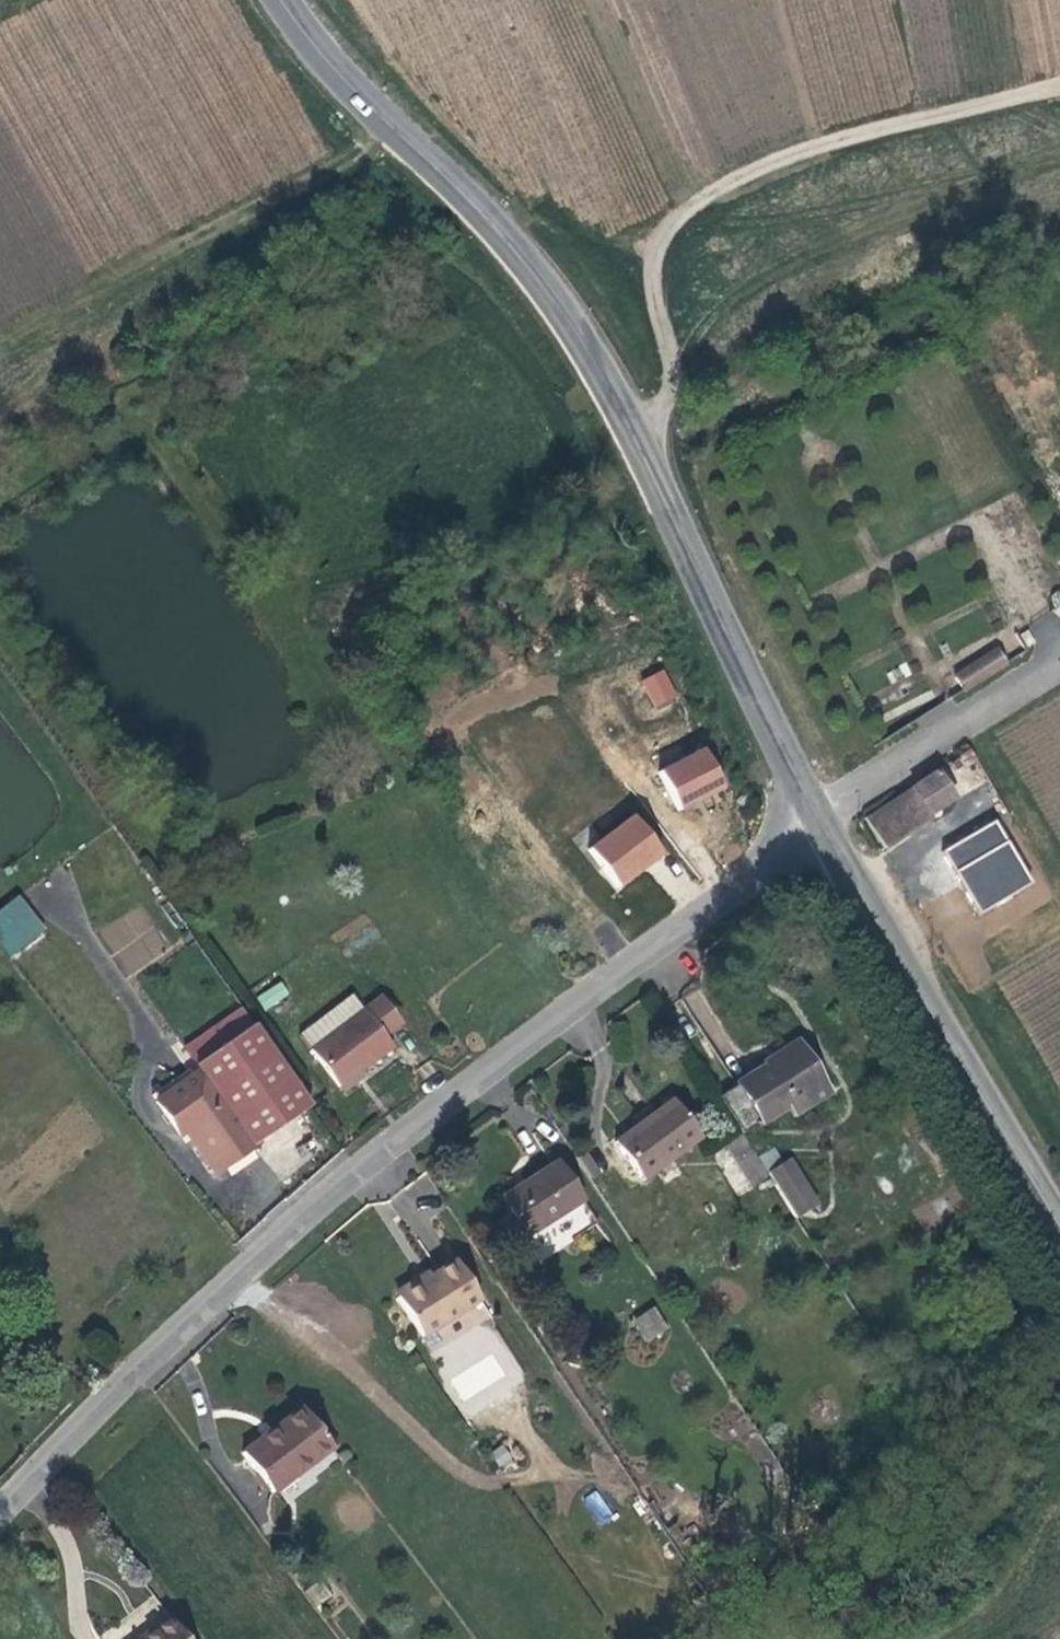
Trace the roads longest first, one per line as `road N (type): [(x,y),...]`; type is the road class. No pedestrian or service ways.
road 1 (residential): [(0,1504),(250,1261),(435,1106),(819,820)]
road 2 (secondary): [(819,820),(640,441),(561,305),(490,218),(329,60),(284,0)]
road 3 (track): [(1059,77),(878,122),(747,170),(670,227),(653,255),(681,408),(640,441)]
road 4 (secondary): [(1059,1219),(819,820)]
road 5 (track): [(403,134),(0,342)]
road 6 (unclassified): [(1059,679),(819,820)]

